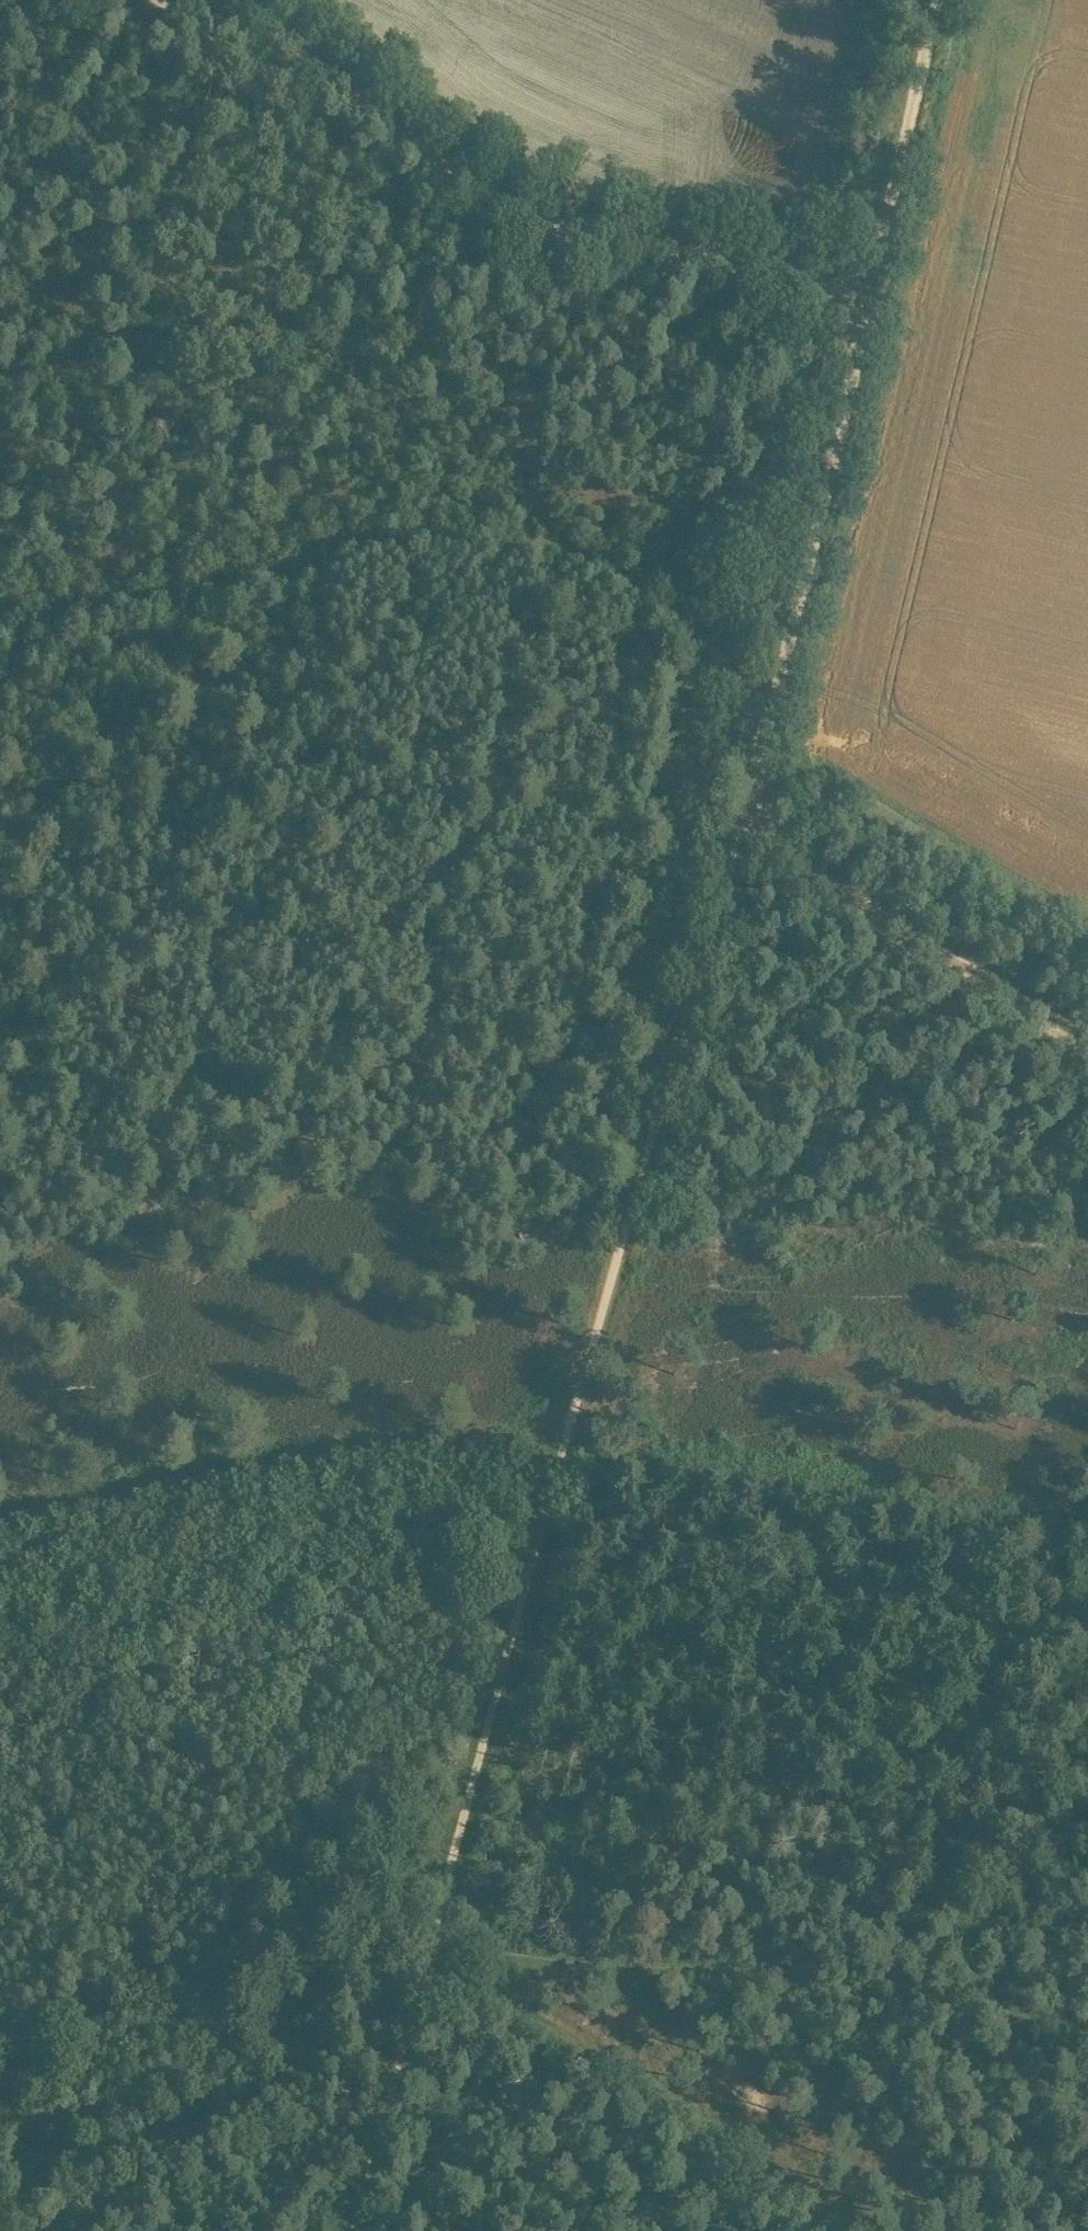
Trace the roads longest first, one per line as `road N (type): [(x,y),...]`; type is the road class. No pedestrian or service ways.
road 1 (track): [(783,631),(466,526),(424,525),(0,625)]
road 2 (track): [(870,291),(561,219),(400,142),(224,0)]
road 3 (track): [(561,1467),(736,819)]
road 4 (track): [(0,1511),(412,1446),(561,1467)]
road 5 (track): [(421,1967),(561,1467)]
road 6 (track): [(736,819),(851,356)]
road 7 (track): [(444,1973),(835,2230)]
road 8 (track): [(1087,1053),(800,896),(736,819)]
road 9 (track): [(937,0),(870,291)]
road 10 (track): [(353,2230),(421,1967)]

